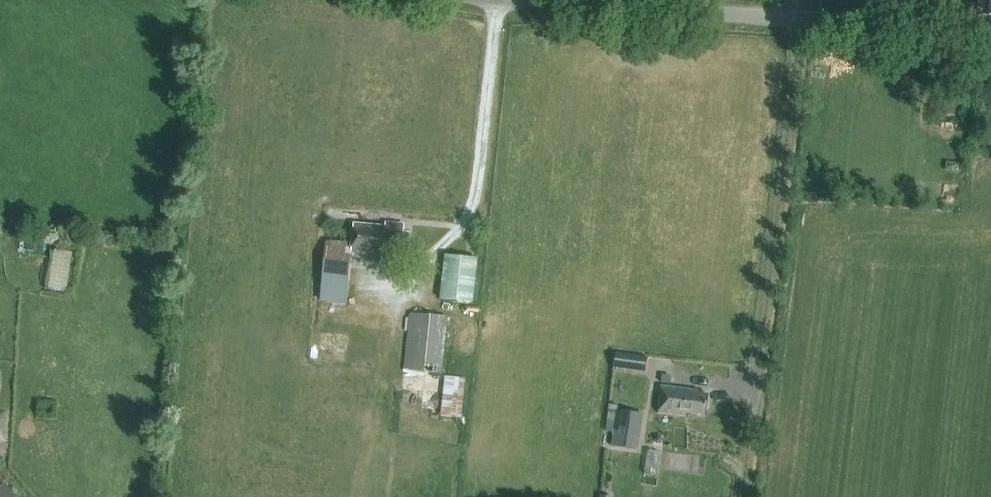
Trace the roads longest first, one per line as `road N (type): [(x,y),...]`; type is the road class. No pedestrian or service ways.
road 1 (unclassified): [(990,24),(499,0)]

